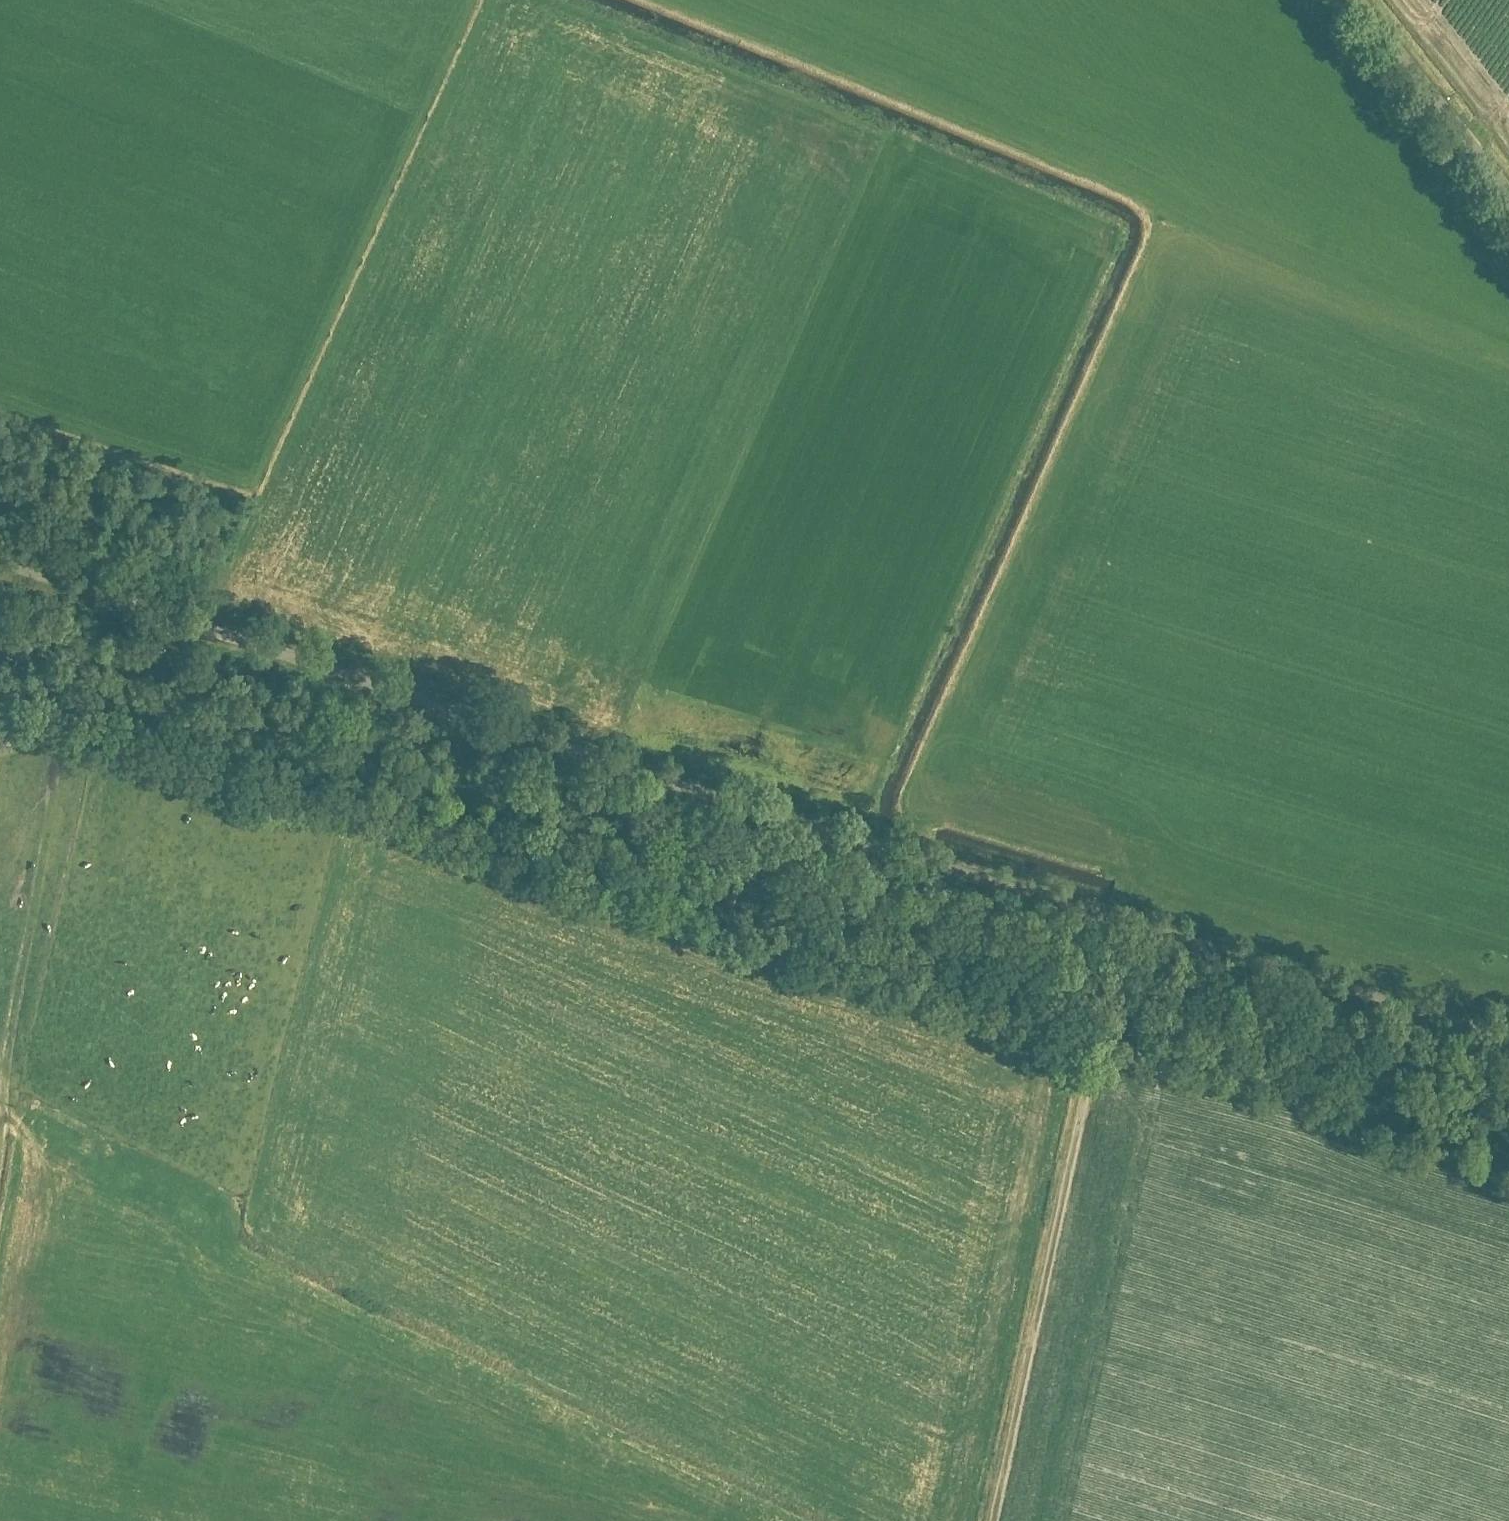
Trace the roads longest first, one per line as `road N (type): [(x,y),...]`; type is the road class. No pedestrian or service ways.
road 1 (unclassified): [(1508,1038),(980,880),(0,562)]
road 2 (track): [(995,1520),(1095,1053),(1135,926)]
road 3 (unclassified): [(1508,199),(1350,0)]

